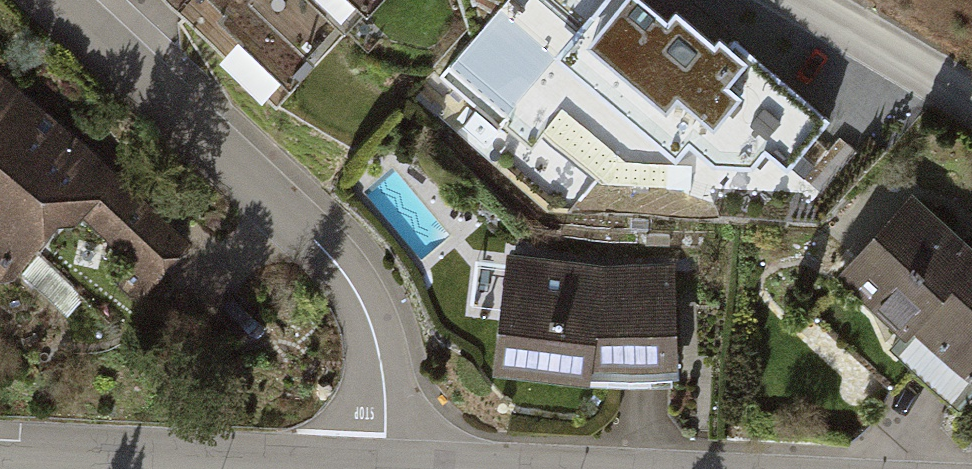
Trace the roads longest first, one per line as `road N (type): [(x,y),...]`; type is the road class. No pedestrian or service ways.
road 1 (residential): [(382,468),(380,360),(345,265),(289,200),(73,0)]
road 2 (residential): [(0,452),(358,468)]
road 3 (residential): [(971,96),(804,0)]

